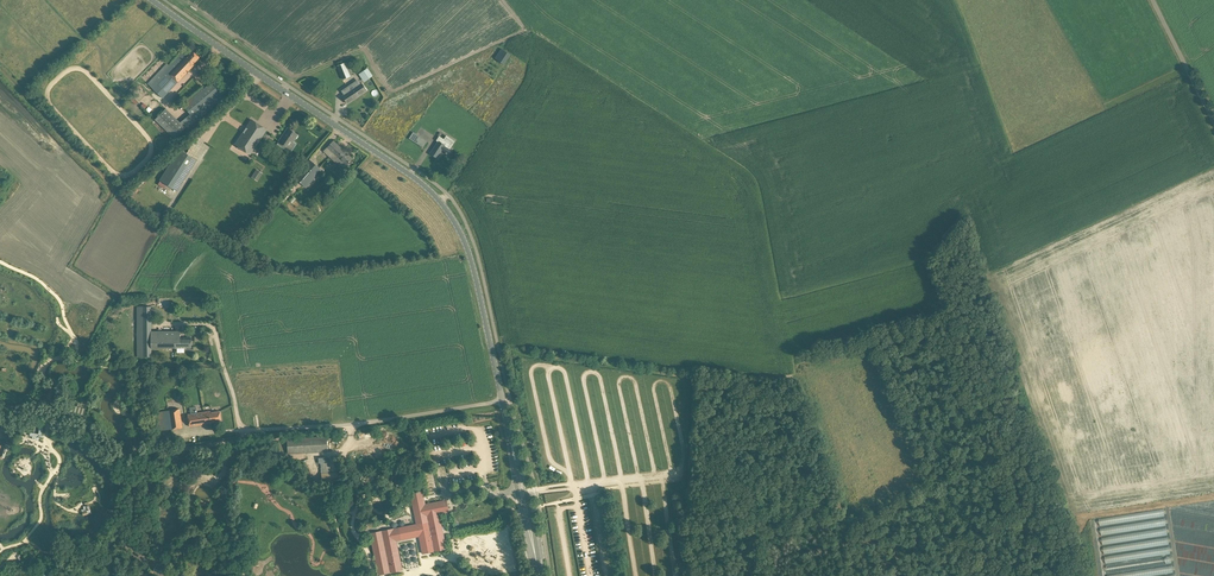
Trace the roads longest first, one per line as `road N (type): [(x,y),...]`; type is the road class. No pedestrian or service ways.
road 1 (tertiary): [(503,401),(471,258),(444,206),(157,0)]
road 2 (unclassified): [(503,401),(358,424),(238,431),(223,367)]
road 3 (tertiary): [(509,430),(538,569)]
road 4 (tertiary): [(538,569),(509,430)]
road 5 (unclassified): [(1213,121),(1156,0)]

